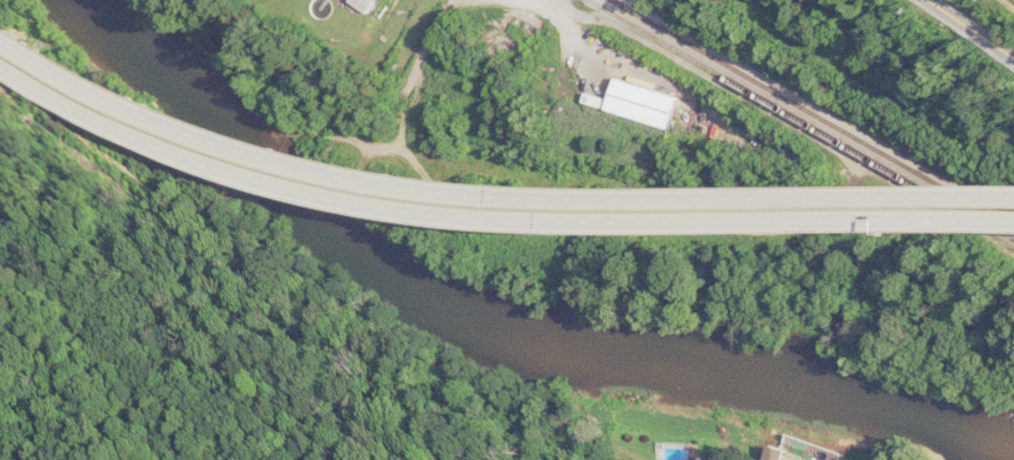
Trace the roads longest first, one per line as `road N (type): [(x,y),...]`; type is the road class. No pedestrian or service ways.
road 1 (trunk): [(1013,201),(596,209),(468,199),(261,150),(156,109),(0,25)]
road 2 (trunk): [(0,53),(146,130),(284,182),(415,213),(554,230),(1013,227)]

